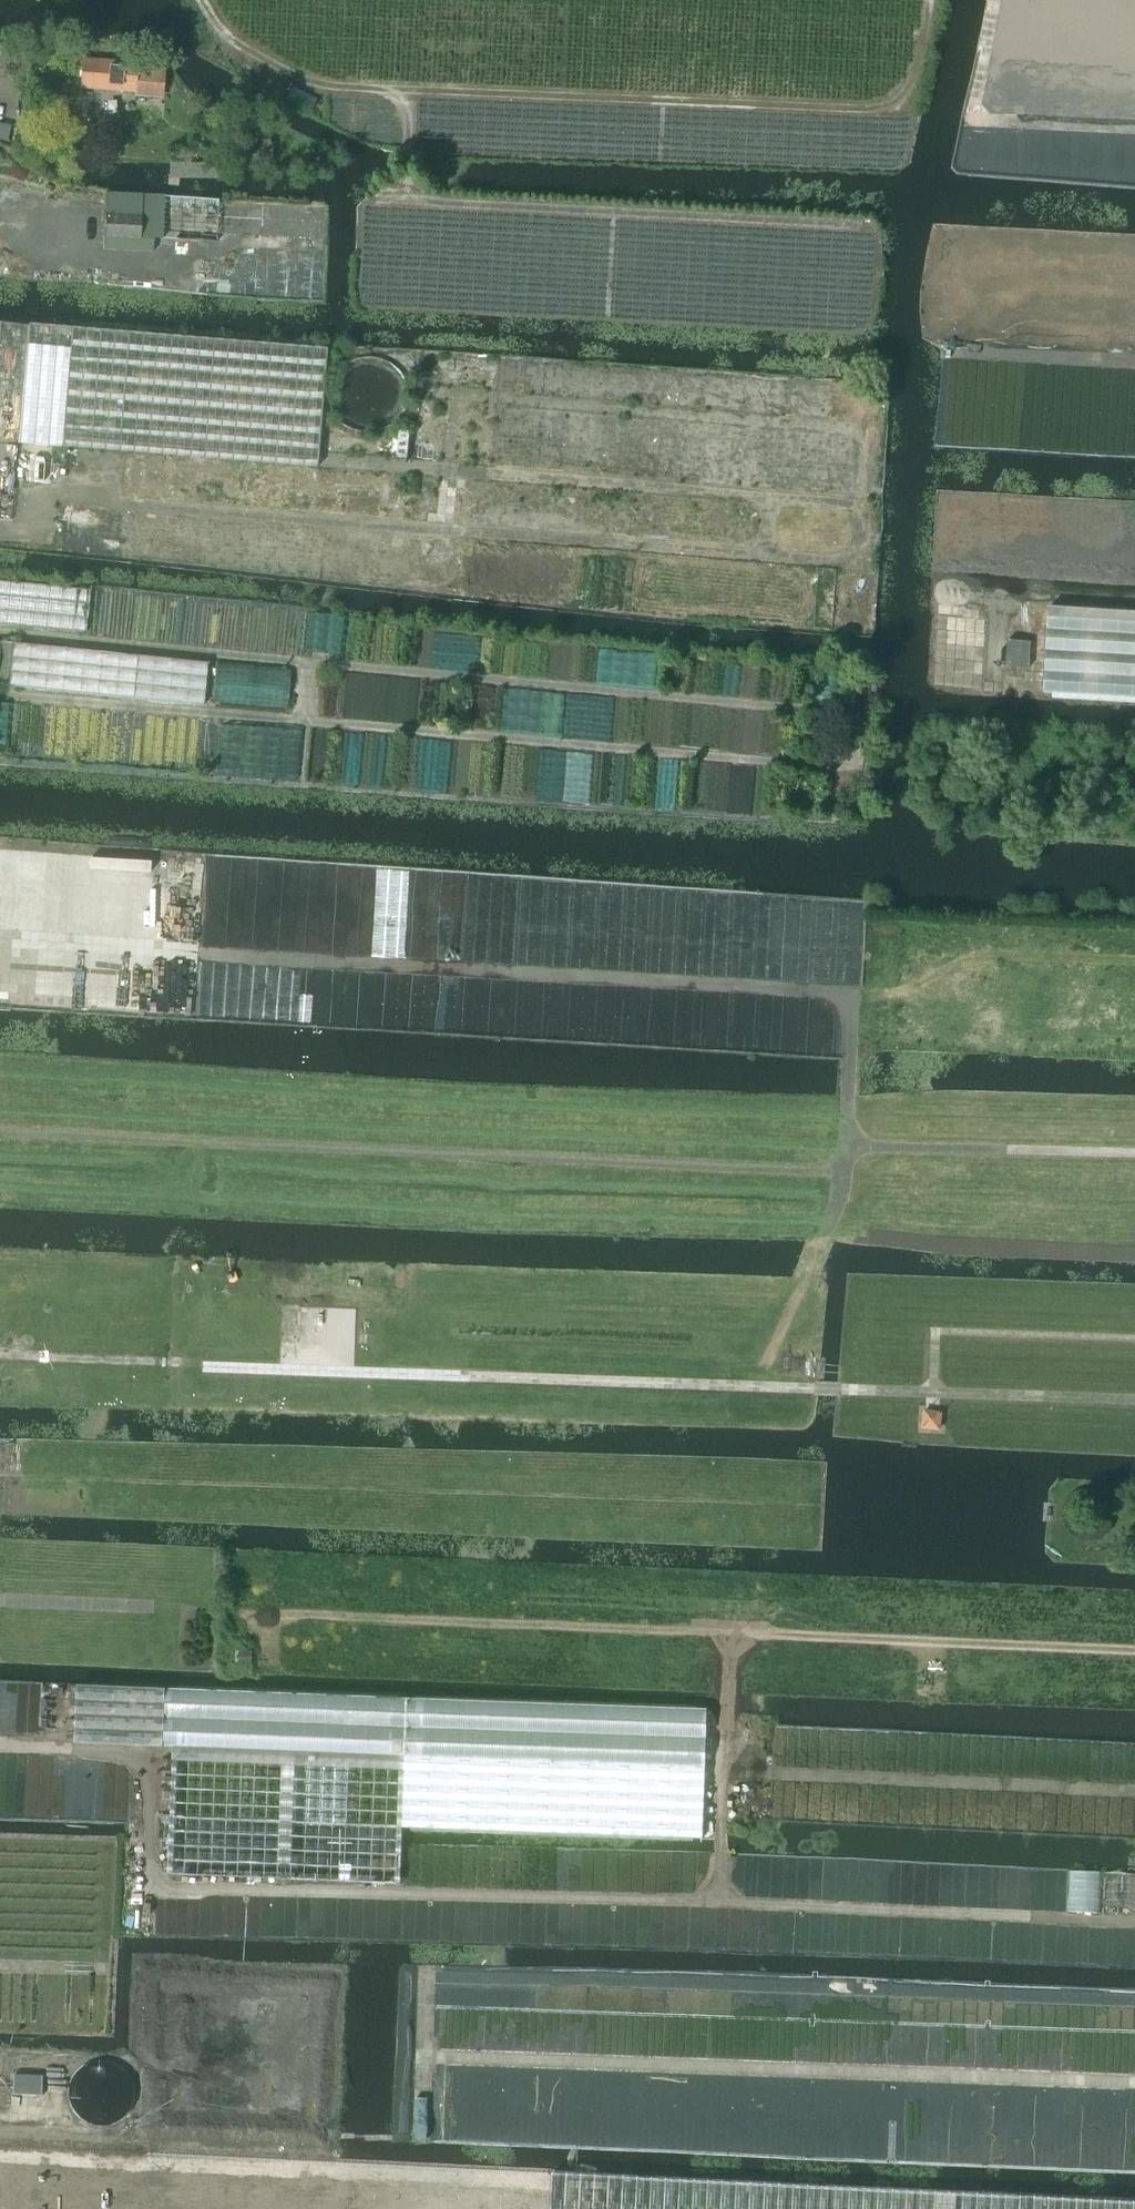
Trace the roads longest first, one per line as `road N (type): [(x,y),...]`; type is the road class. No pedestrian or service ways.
road 1 (track): [(1134,1400),(869,1390)]
road 2 (track): [(1134,130),(974,121)]
road 3 (track): [(151,1606),(0,1600)]

